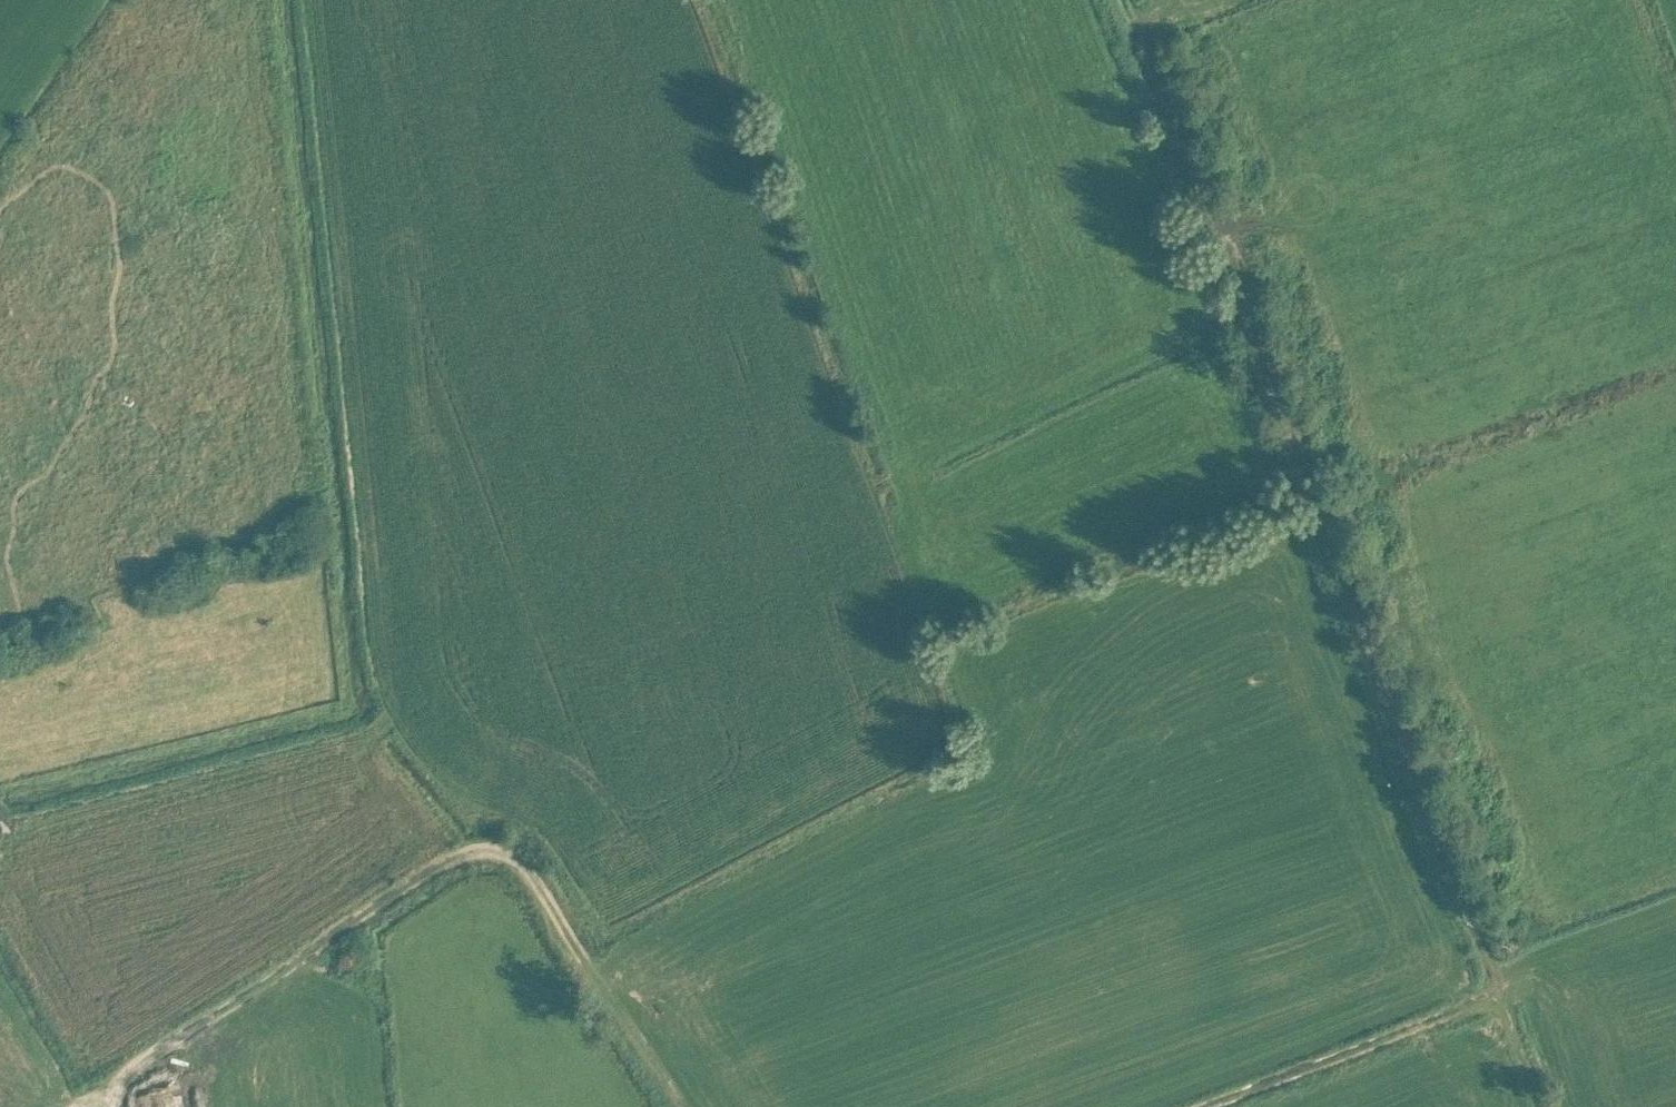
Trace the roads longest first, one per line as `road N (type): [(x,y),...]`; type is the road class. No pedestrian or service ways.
road 1 (track): [(1127,0),(1542,1106)]
road 2 (track): [(675,1106),(520,860),(493,849),(455,857),(119,1078),(113,1106)]
road 3 (track): [(1497,996),(1202,1106)]

